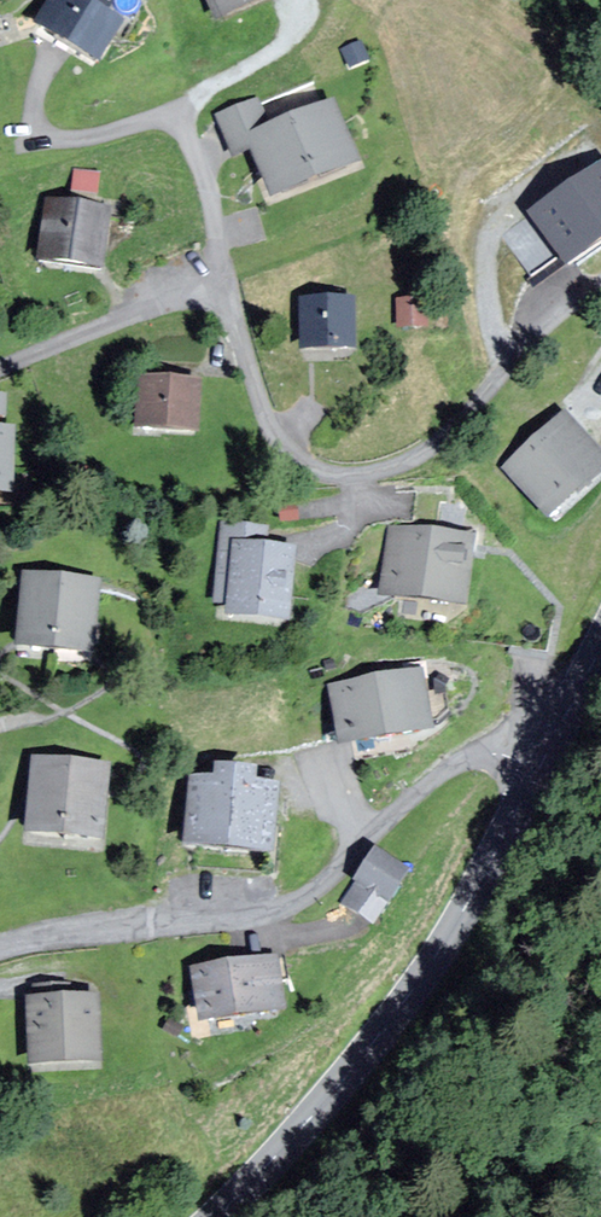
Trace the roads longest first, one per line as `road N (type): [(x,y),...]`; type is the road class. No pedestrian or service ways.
road 1 (residential): [(0,370),(175,306),(214,300),(232,324),(274,442),(315,470),(362,474),(413,457),(439,438),(546,324),(600,282)]
road 2 (residential): [(0,949),(100,928),(265,917),(309,893),(403,805),(467,760),(498,755),(539,768)]
road 3 (secondary): [(539,768),(418,983),(336,1091),(217,1216)]
road 4 (secondary): [(600,648),(539,768)]

